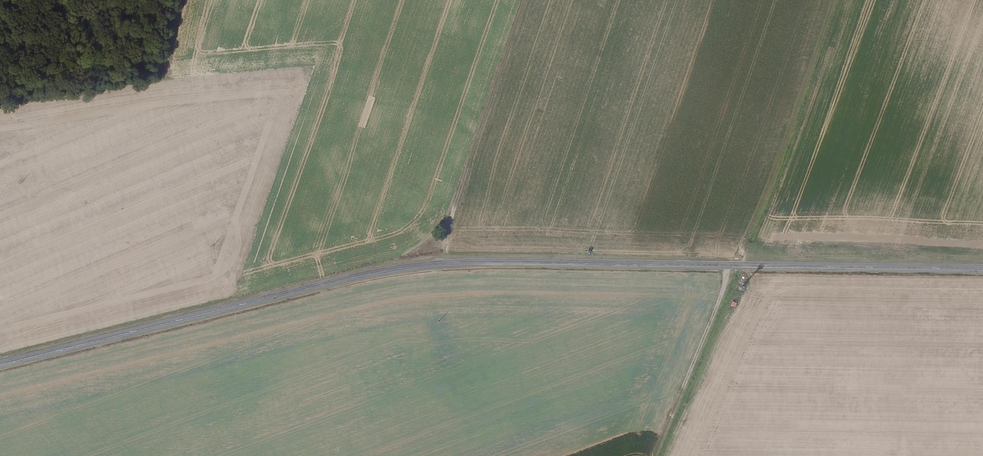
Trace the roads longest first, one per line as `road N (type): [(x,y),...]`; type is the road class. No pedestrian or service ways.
road 1 (tertiary): [(982,269),(435,263),(0,363)]
road 2 (track): [(435,263),(527,0)]
road 3 (track): [(728,266),(652,455)]

